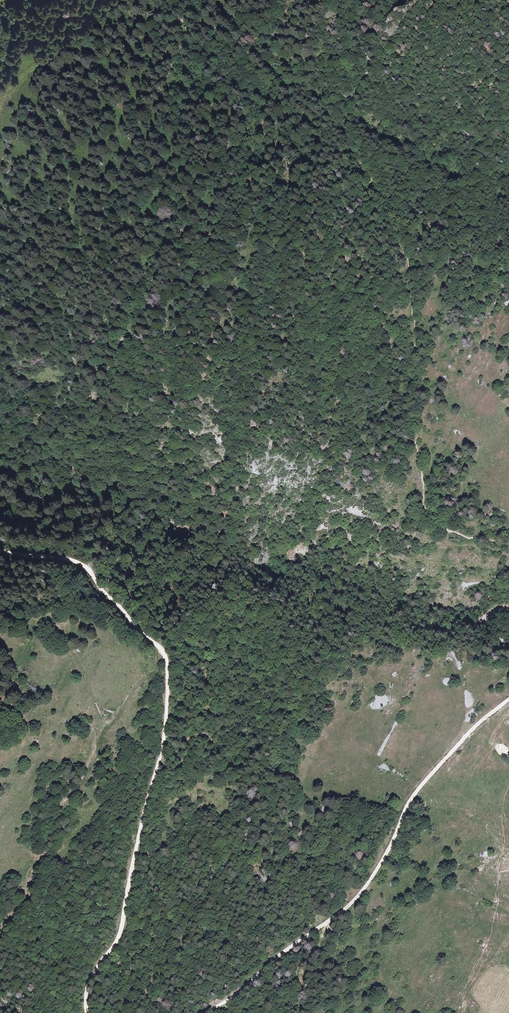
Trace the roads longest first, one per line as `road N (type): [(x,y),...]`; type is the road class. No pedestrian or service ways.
road 1 (track): [(0,550),(83,565),(166,659),(162,749),(121,929),(89,989),(89,1012)]
road 2 (track): [(204,1012),(351,903),(418,789),(508,699)]

